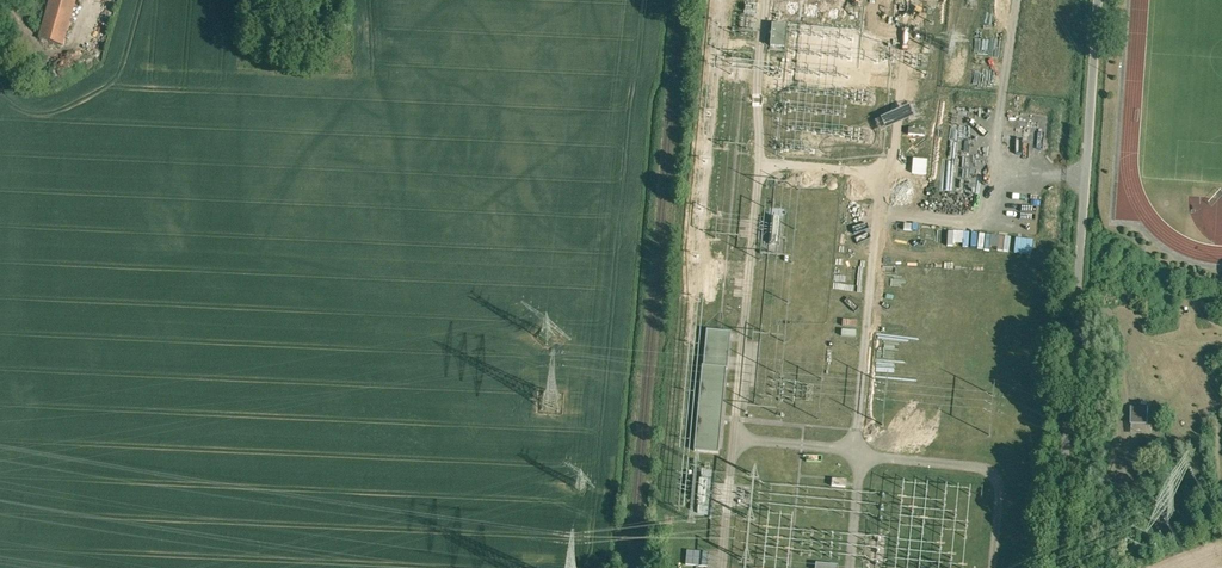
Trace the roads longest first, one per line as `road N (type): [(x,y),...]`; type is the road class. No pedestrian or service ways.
road 1 (unclassified): [(1059,567),(1098,0)]

